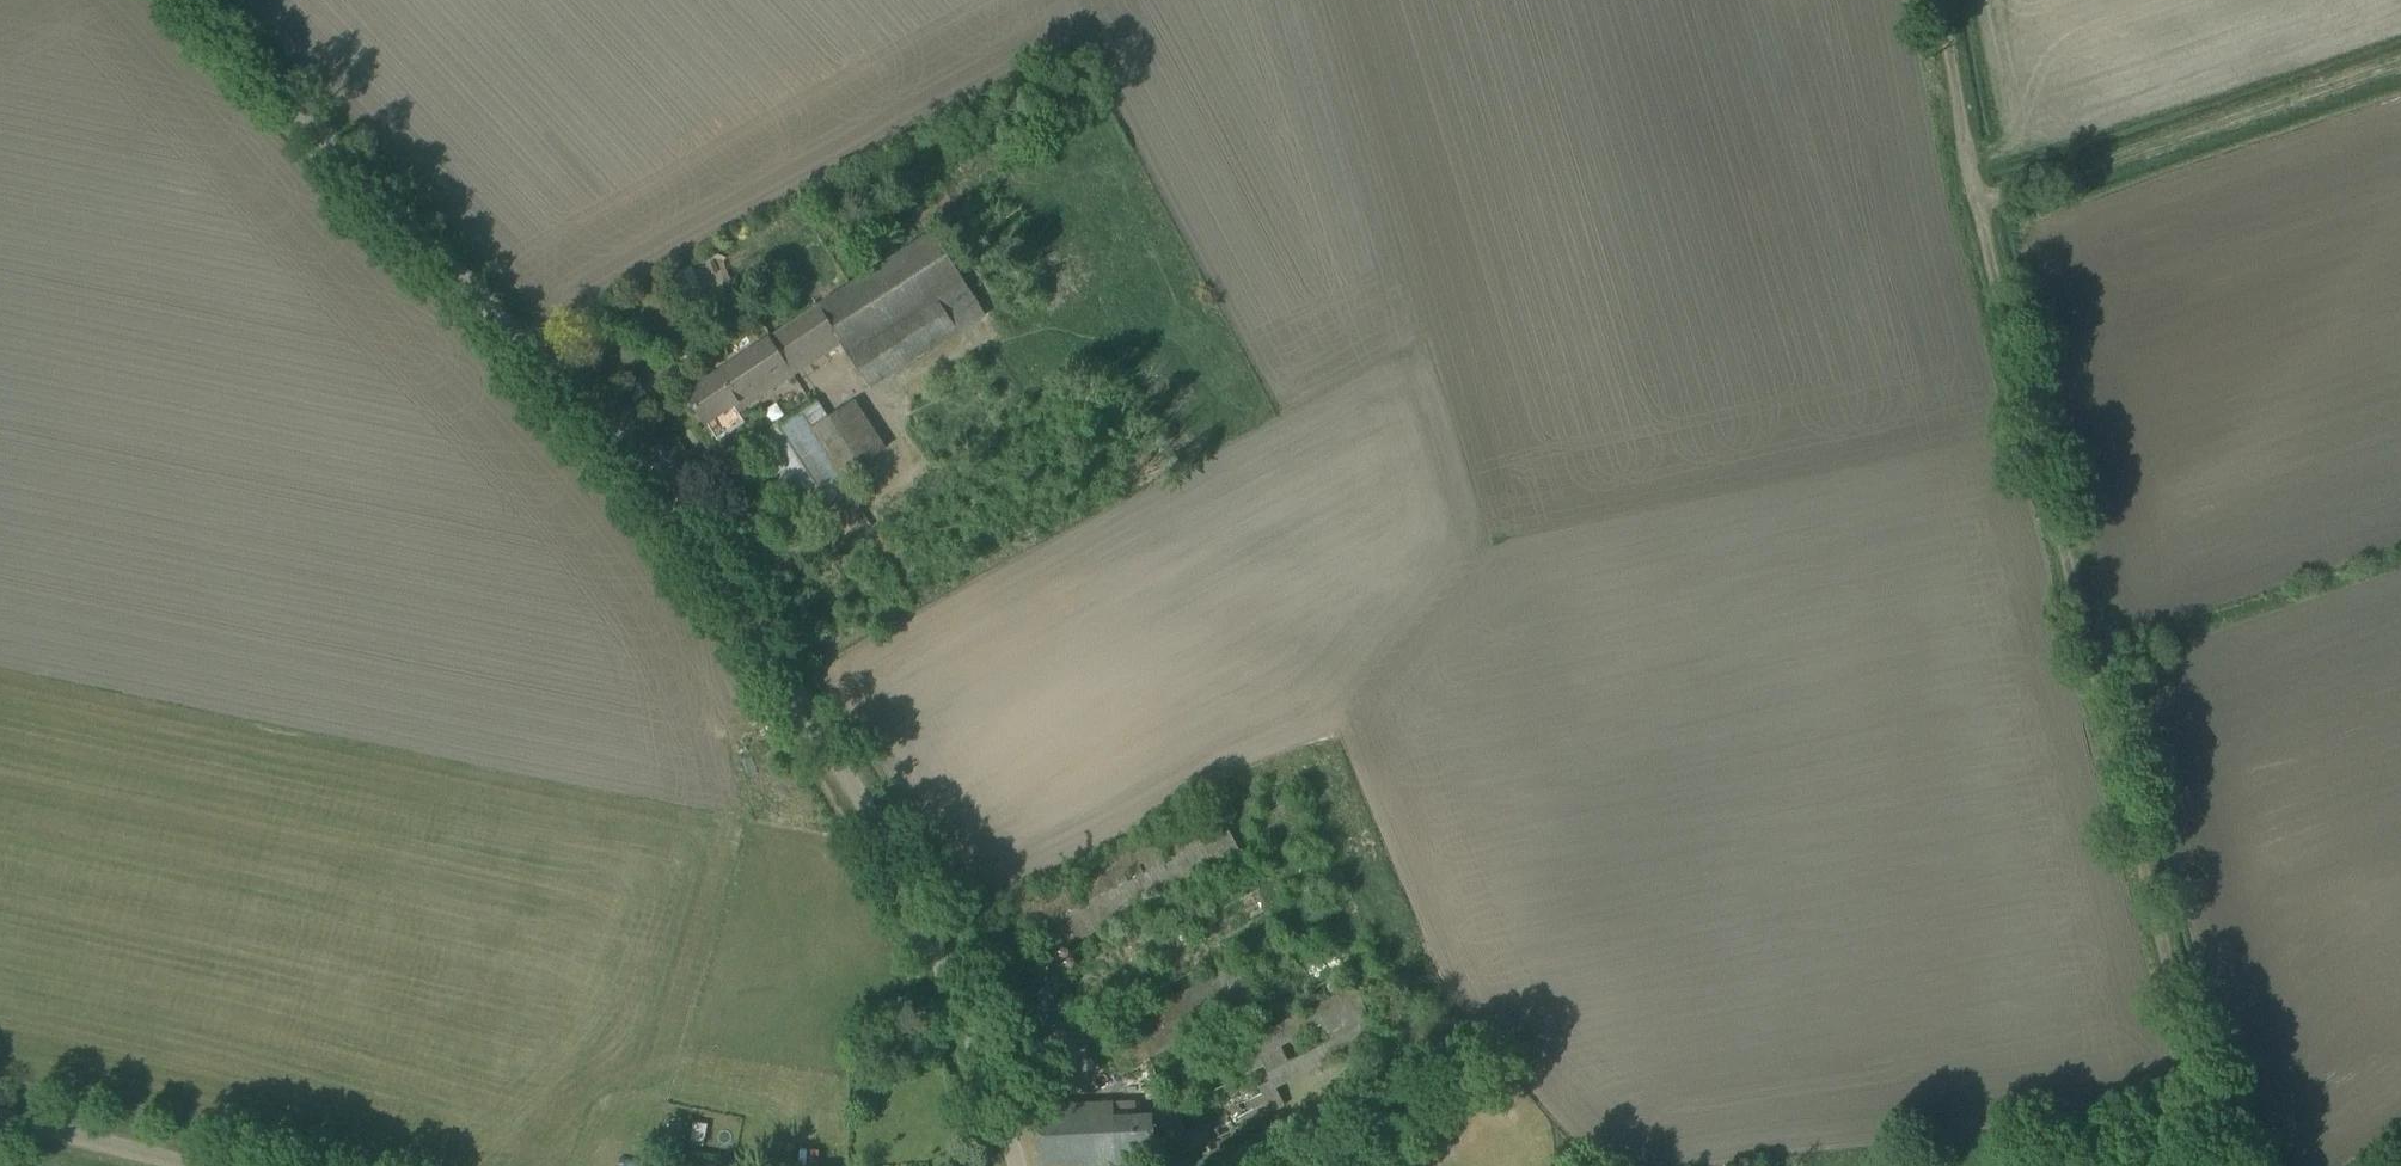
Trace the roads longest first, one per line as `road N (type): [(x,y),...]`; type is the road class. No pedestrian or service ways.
road 1 (unclassified): [(1016,1165),(873,825),(803,684),(674,495),(195,0)]
road 2 (track): [(2221,1165),(1995,202)]
road 3 (track): [(1995,202),(2400,64)]
road 4 (unclassified): [(231,1165),(0,1112)]
road 5 (track): [(1957,0),(1995,202)]

